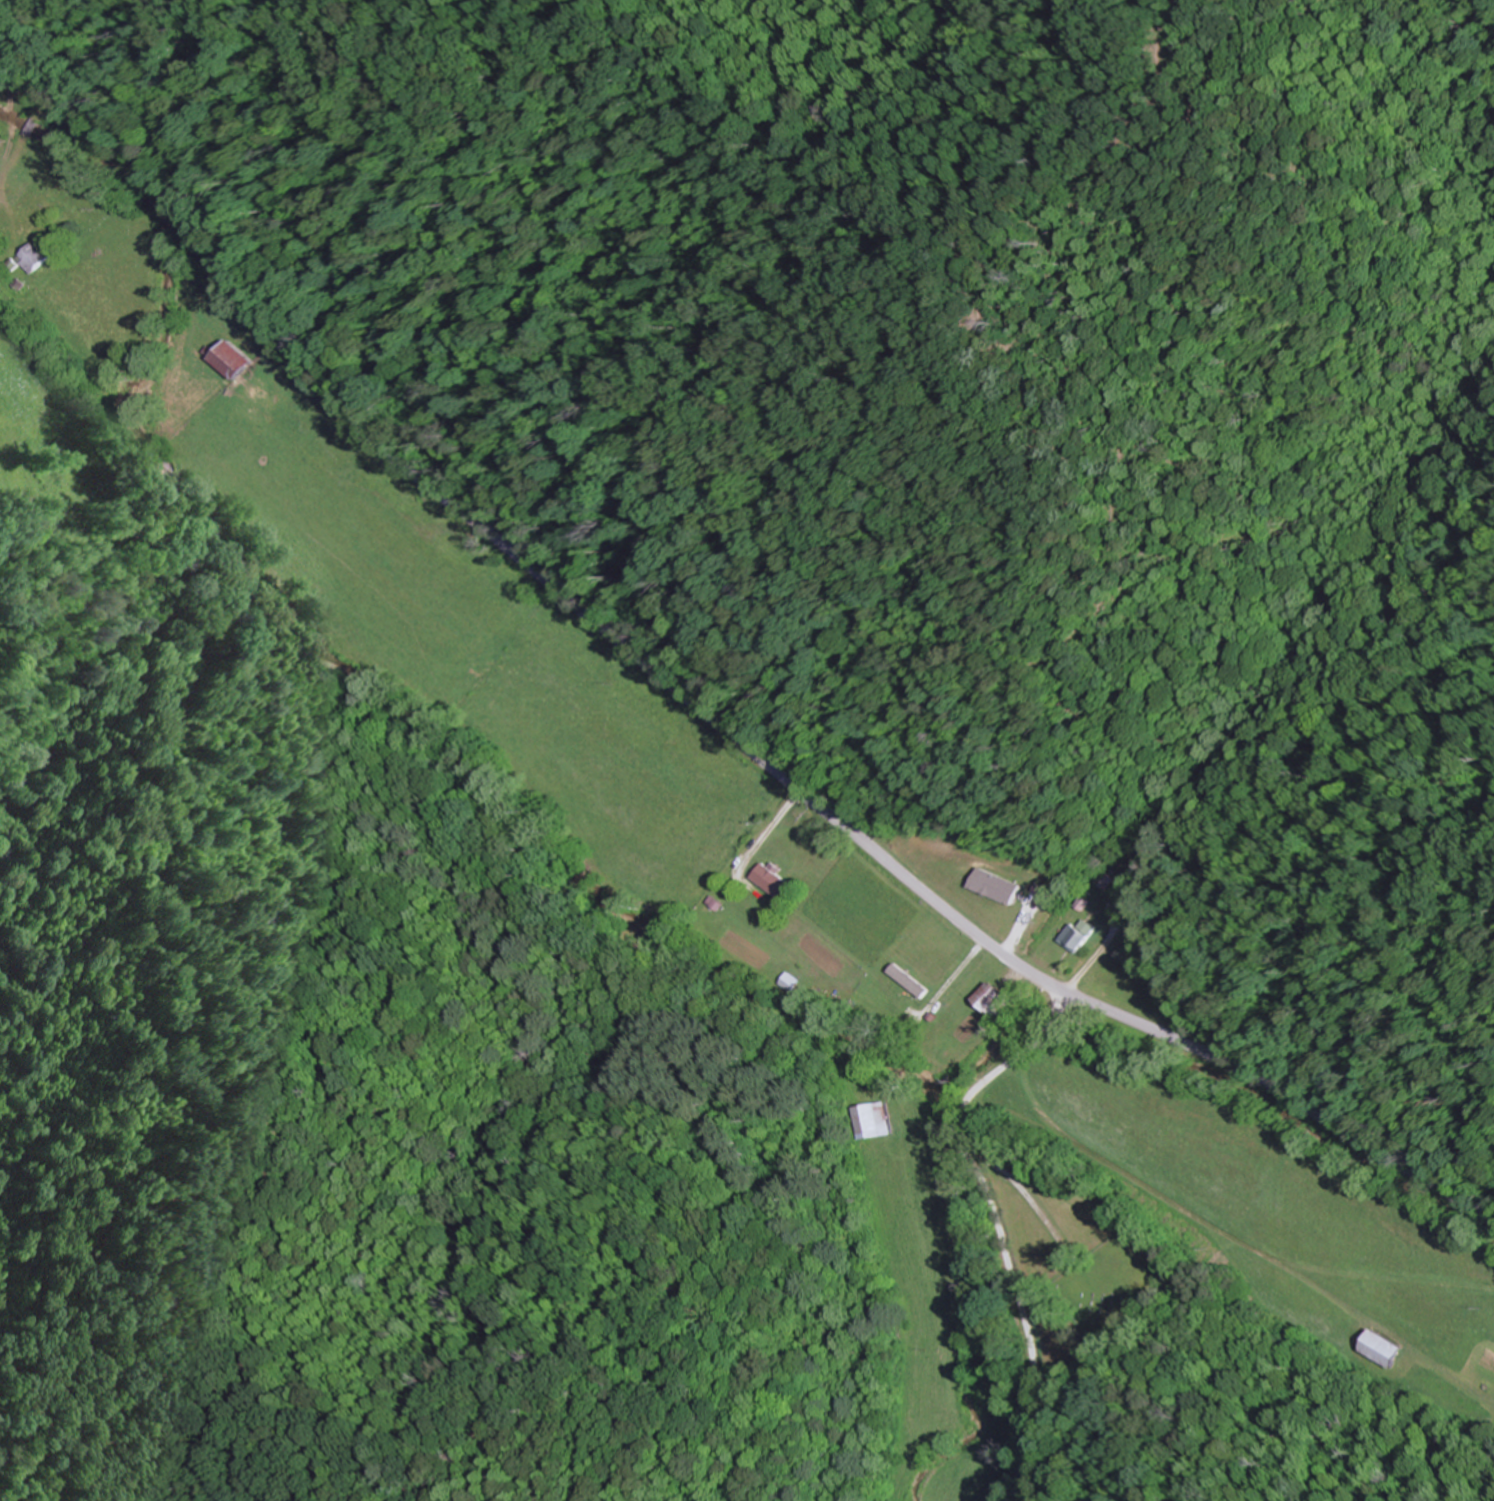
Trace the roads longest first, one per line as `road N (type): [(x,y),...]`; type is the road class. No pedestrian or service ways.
road 1 (secondary): [(1493,1219),(1248,1074),(1044,979),(991,945),(368,438),(180,212),(0,61)]

